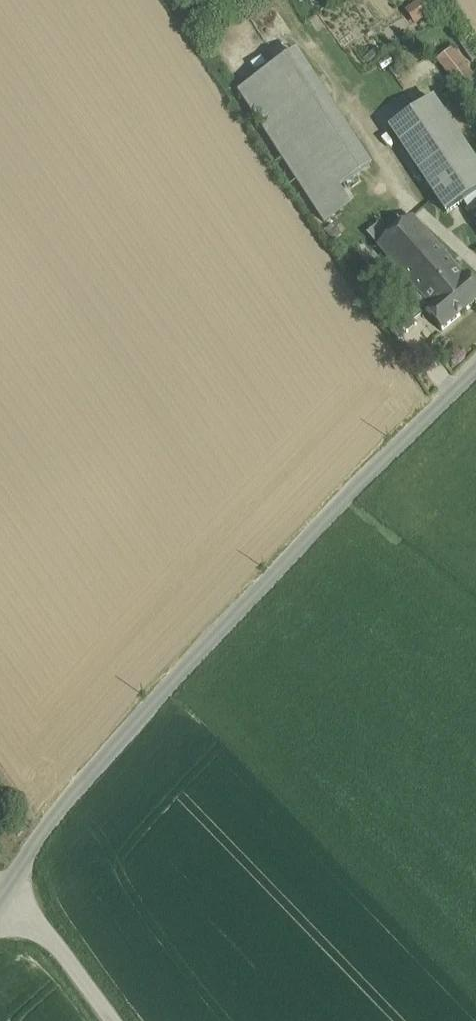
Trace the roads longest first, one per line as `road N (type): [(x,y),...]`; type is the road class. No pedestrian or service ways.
road 1 (unclassified): [(0,900),(49,824),(352,486),(475,366)]
road 2 (track): [(12,884),(113,1020)]

